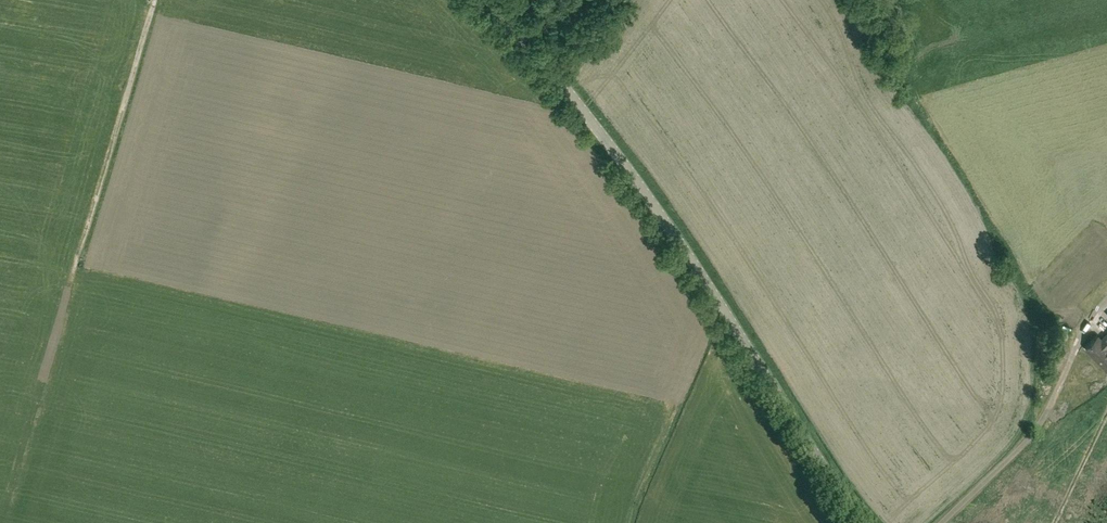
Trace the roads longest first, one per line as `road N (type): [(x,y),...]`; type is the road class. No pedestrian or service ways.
road 1 (tertiary): [(500,0),(624,162),(860,522)]

